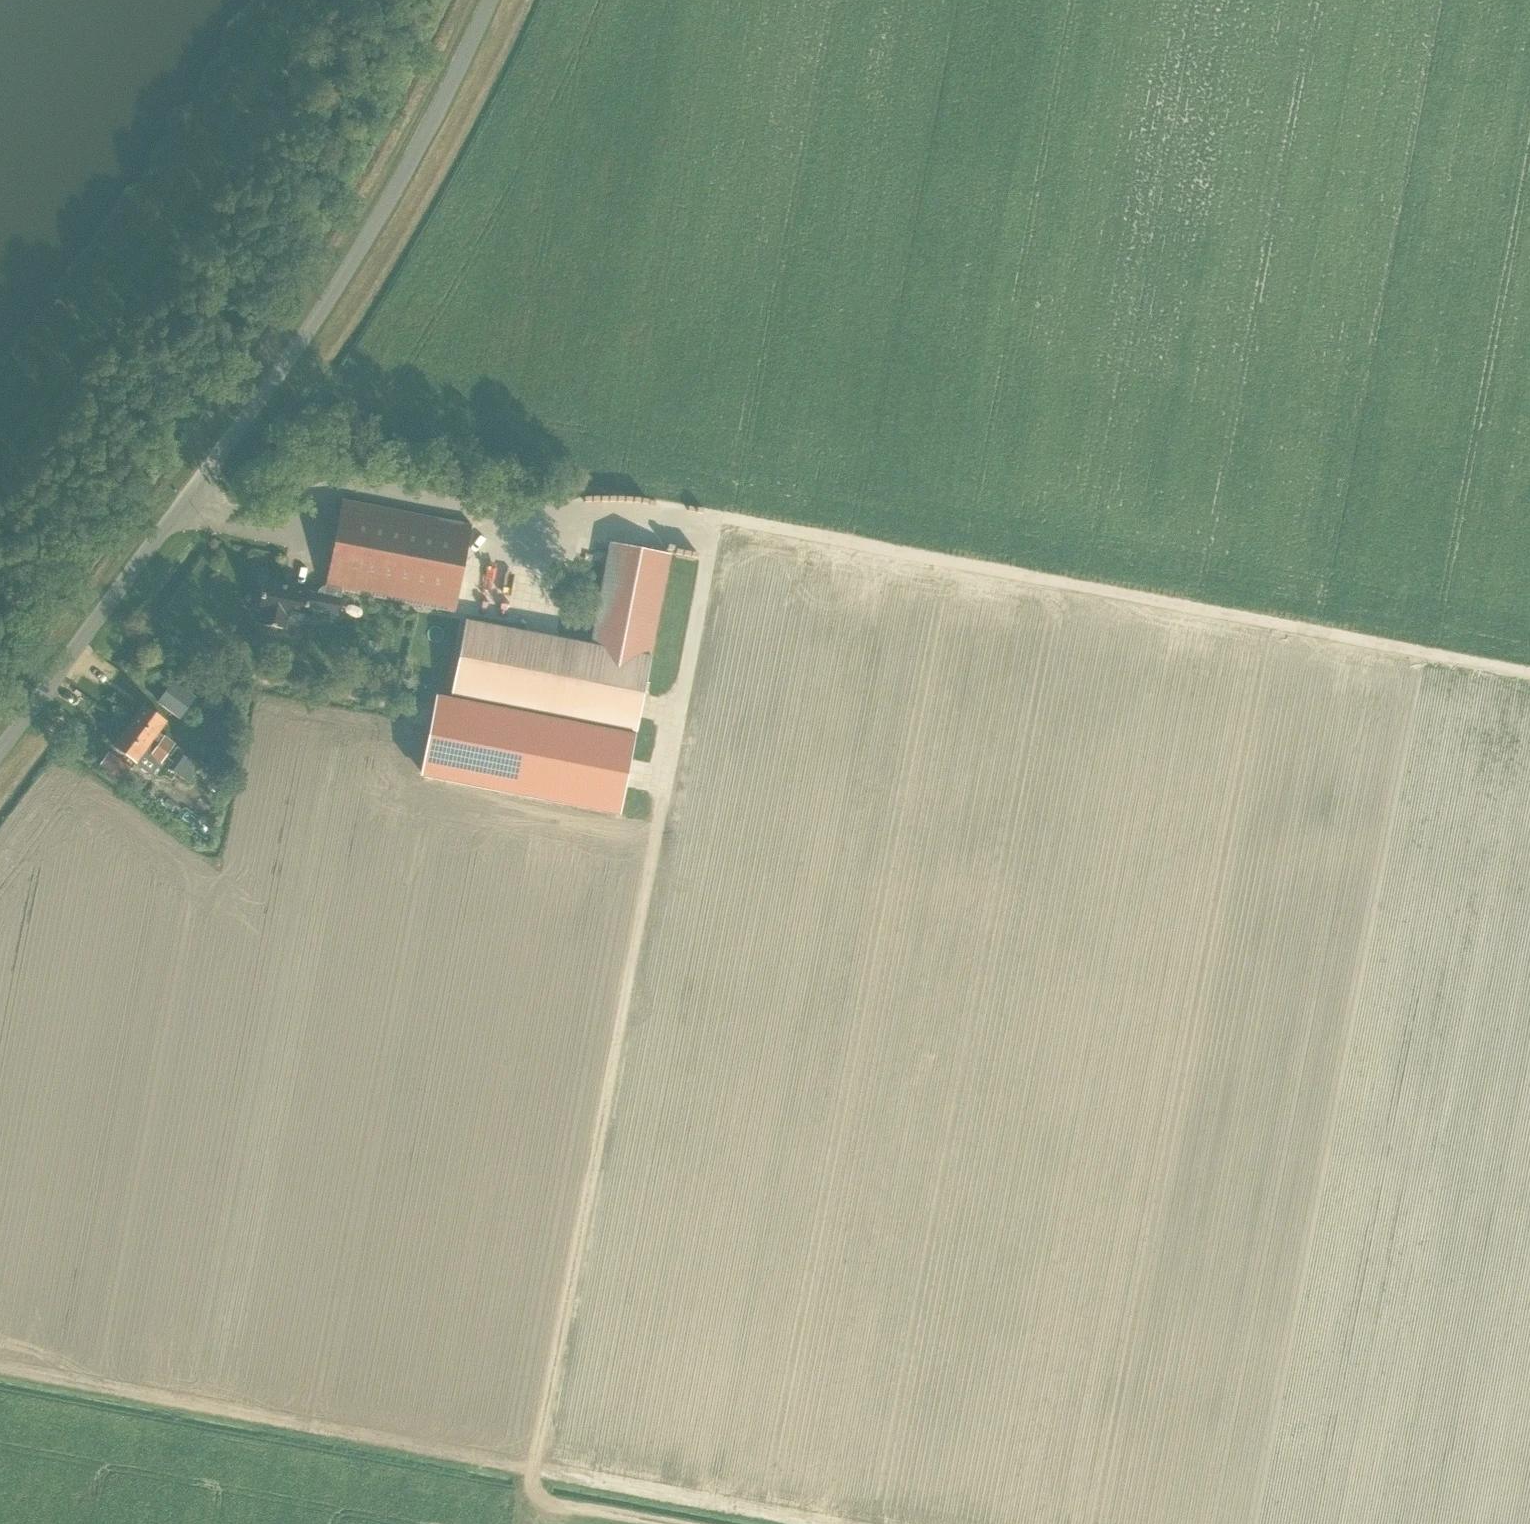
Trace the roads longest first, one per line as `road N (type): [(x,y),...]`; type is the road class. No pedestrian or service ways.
road 1 (unclassified): [(0,748),(311,326),(444,101),(488,0)]

